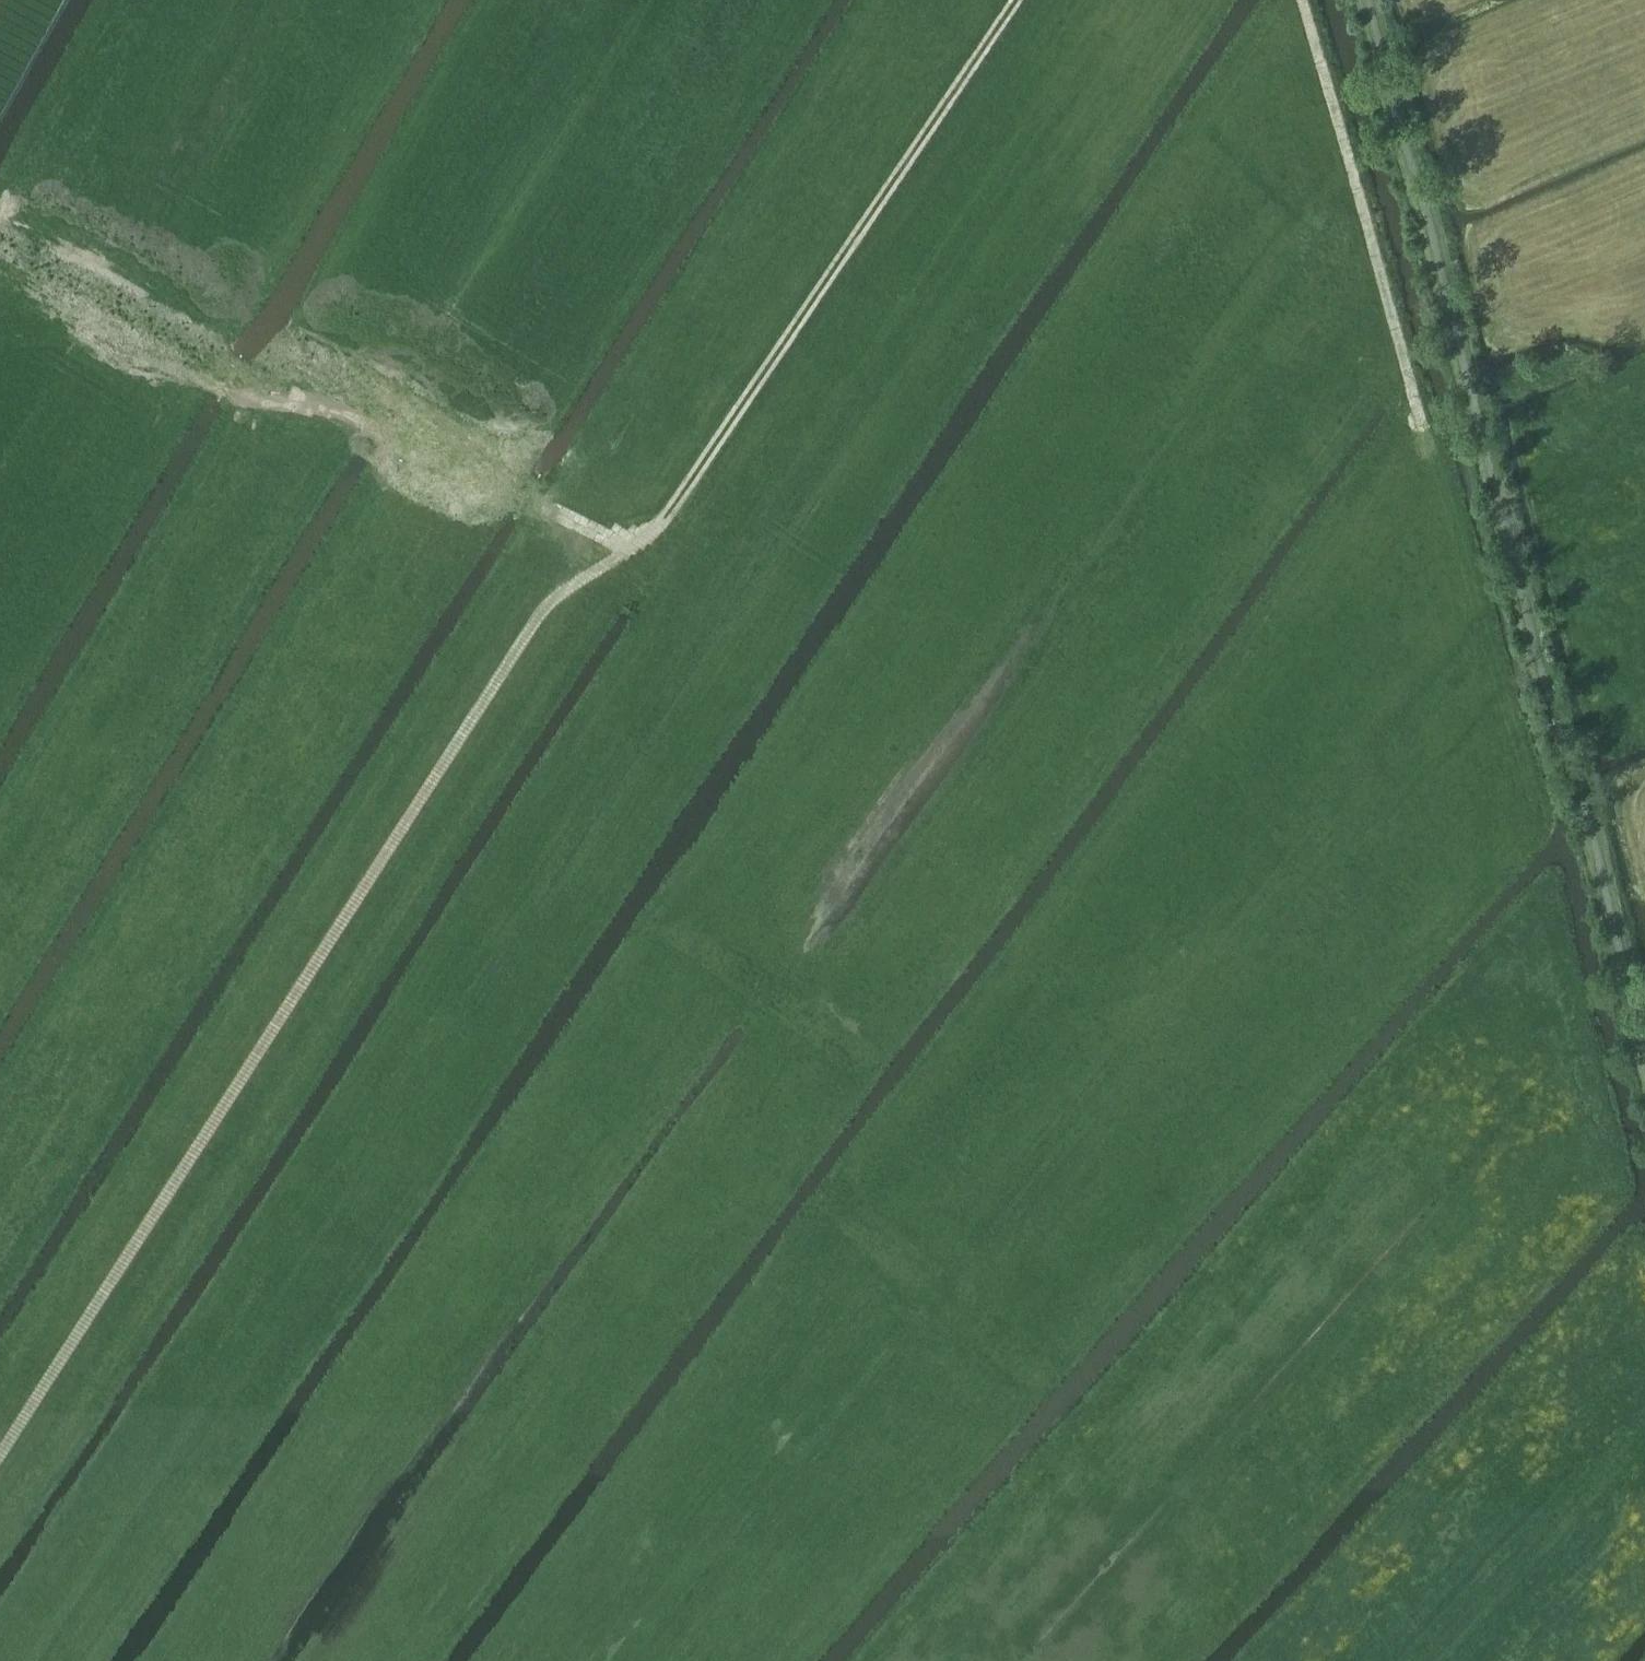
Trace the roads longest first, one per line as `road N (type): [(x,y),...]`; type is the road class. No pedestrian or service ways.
road 1 (track): [(110,330),(240,397),(340,415),(629,550),(659,527),(1015,0)]
road 2 (track): [(0,1458),(553,602),(629,550)]
road 3 (track): [(1422,425),(1299,0)]

